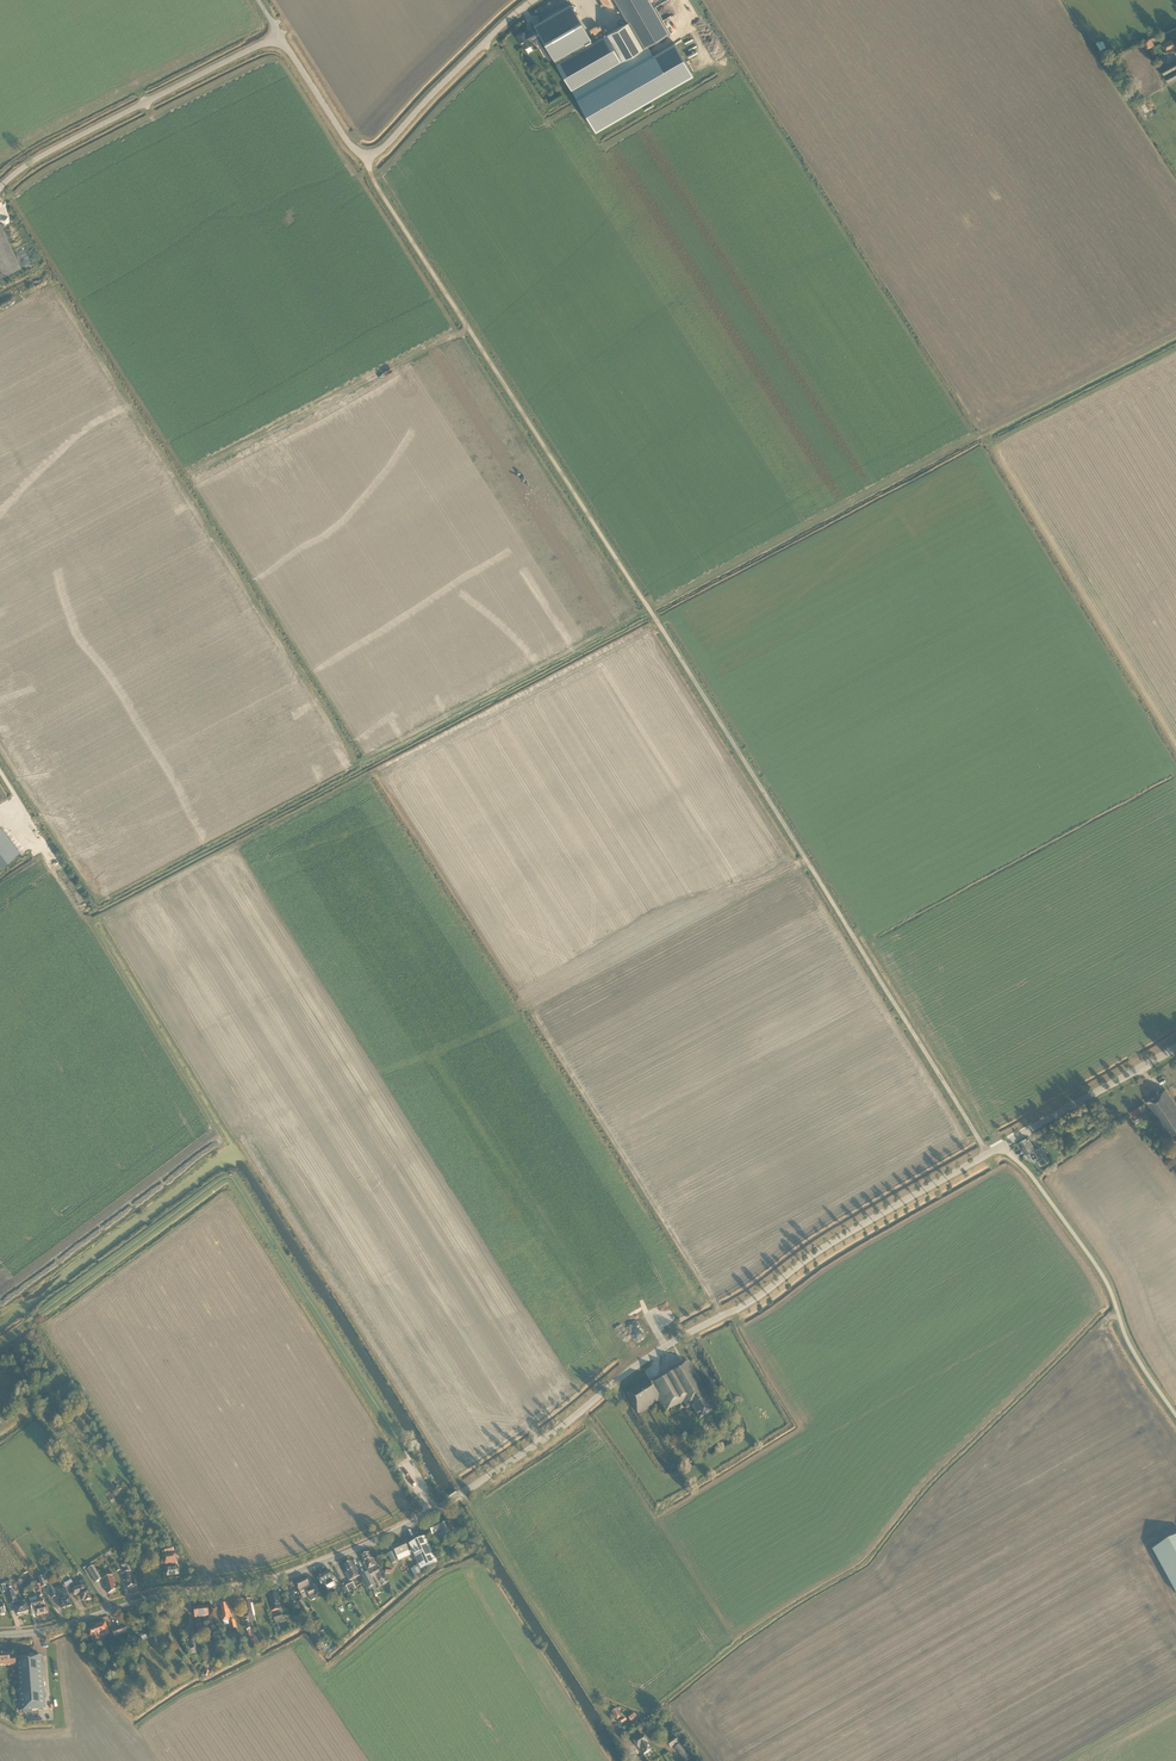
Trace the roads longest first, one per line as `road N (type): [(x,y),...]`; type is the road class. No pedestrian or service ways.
road 1 (track): [(987,1152),(372,178),(366,154)]
road 2 (tertiary): [(0,1633),(267,1581),(403,1526),(552,1434),(663,1348),(1001,1145)]
road 3 (unclassified): [(1175,1417),(1131,1351),(1100,1272),(1001,1145)]
road 4 (unclassified): [(0,186),(46,152),(279,35)]
road 5 (track): [(463,1493),(621,1745)]
road 6 (unclassified): [(366,154),(400,133),(535,0)]
road 7 (tertiary): [(1001,1145),(1175,1047)]
road 8 (unclassified): [(366,154),(346,139),(279,35)]

